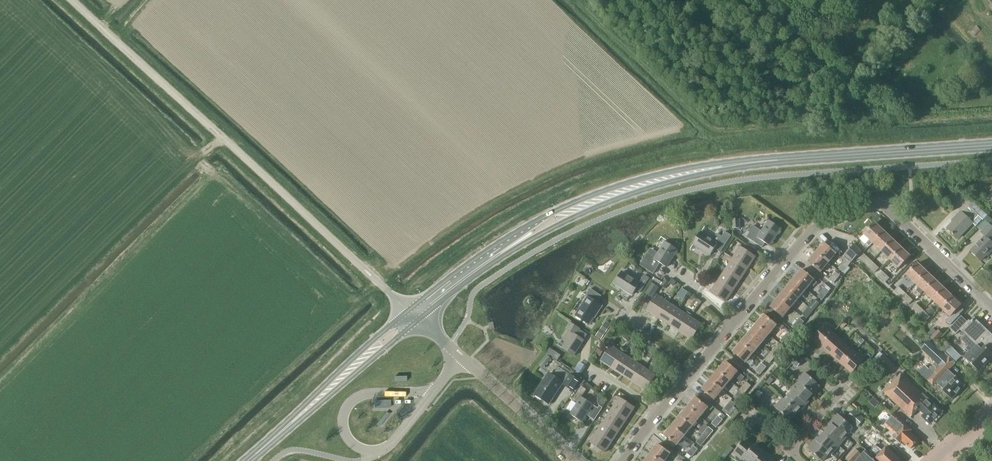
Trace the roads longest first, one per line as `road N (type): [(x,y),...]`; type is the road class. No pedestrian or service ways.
road 1 (unclassified): [(409,308),(72,0)]
road 2 (primary): [(782,159),(683,168),(572,202),(491,245),(409,308)]
road 3 (primary): [(419,318),(498,258),(577,214),(651,186),(782,159)]
road 4 (residential): [(733,324),(813,230),(867,204),(893,211),(991,307)]
road 5 (primary): [(782,159),(991,145)]
road 6 (primary): [(269,441),(419,318)]
road 7 (primary): [(409,308),(269,441)]
road 8 (unclassified): [(576,460),(458,356)]
road 9 (unclassified): [(458,356),(386,449),(371,451)]

